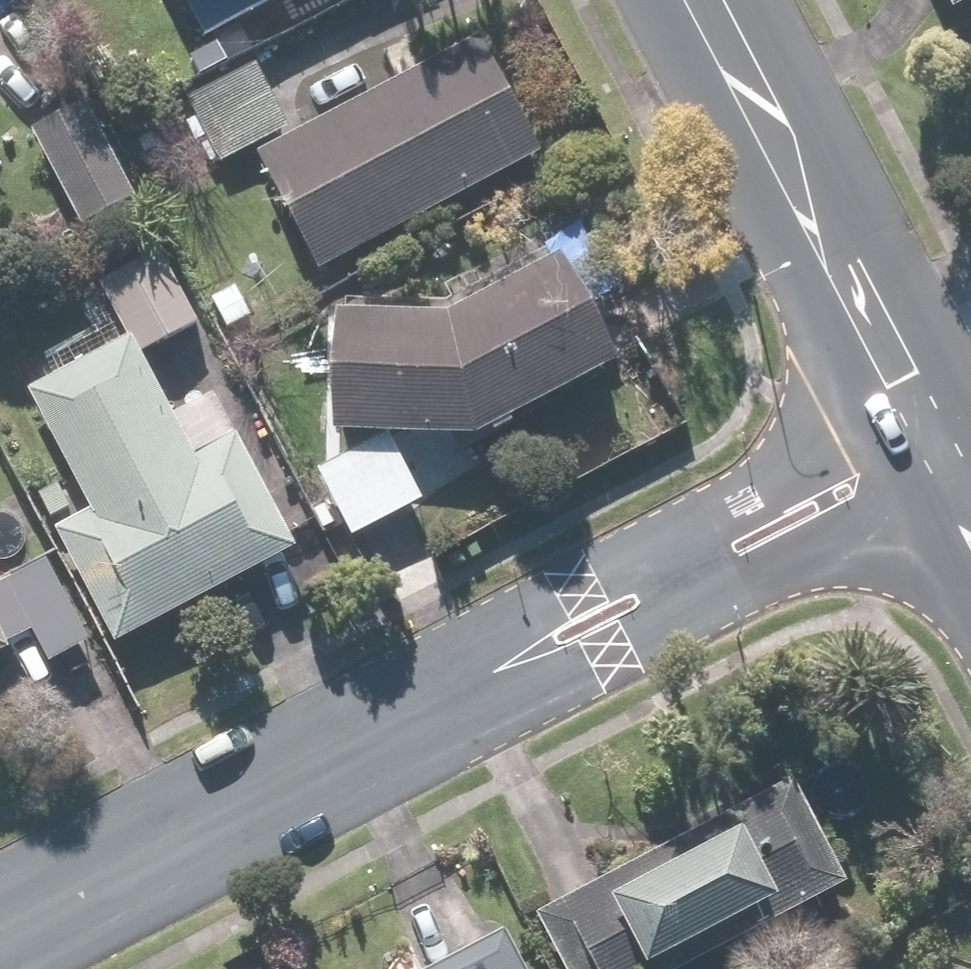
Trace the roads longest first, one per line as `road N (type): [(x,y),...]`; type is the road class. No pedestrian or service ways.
road 1 (residential): [(493,672),(0,925)]
road 2 (residential): [(493,672),(530,606),(906,403)]
road 3 (residential): [(948,490),(602,659),(493,672)]
road 4 (secondary): [(696,0),(906,403)]

